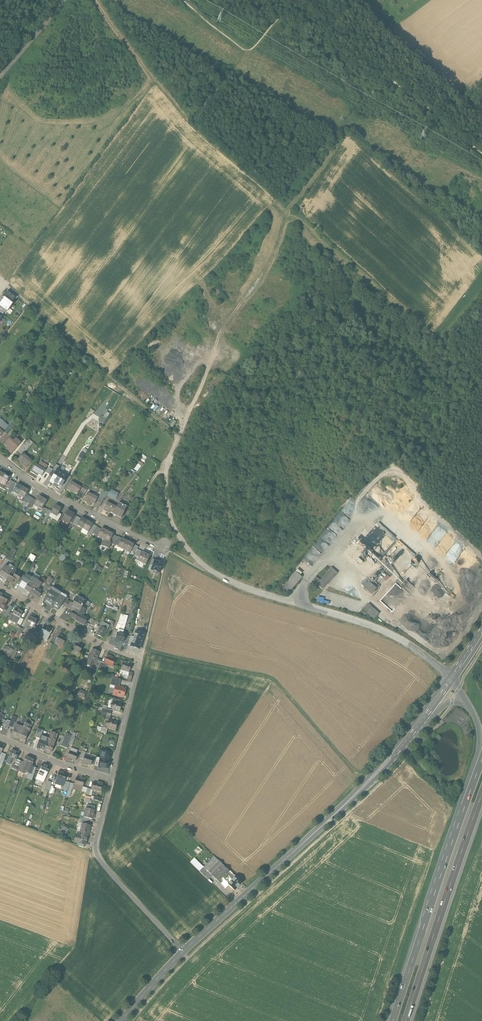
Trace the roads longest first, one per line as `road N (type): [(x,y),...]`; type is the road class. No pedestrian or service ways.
road 1 (secondary): [(419,726),(183,952)]
road 2 (motorway): [(472,788),(393,1020)]
road 3 (motorway): [(407,1020),(481,795)]
road 4 (residential): [(0,456),(47,491),(163,544)]
road 5 (residential): [(141,658),(0,584)]
road 6 (track): [(188,117),(99,0)]
road 7 (track): [(366,785),(274,679)]
road 8 (unclassified): [(183,952),(95,851)]
road 9 (residential): [(112,778),(141,658)]

